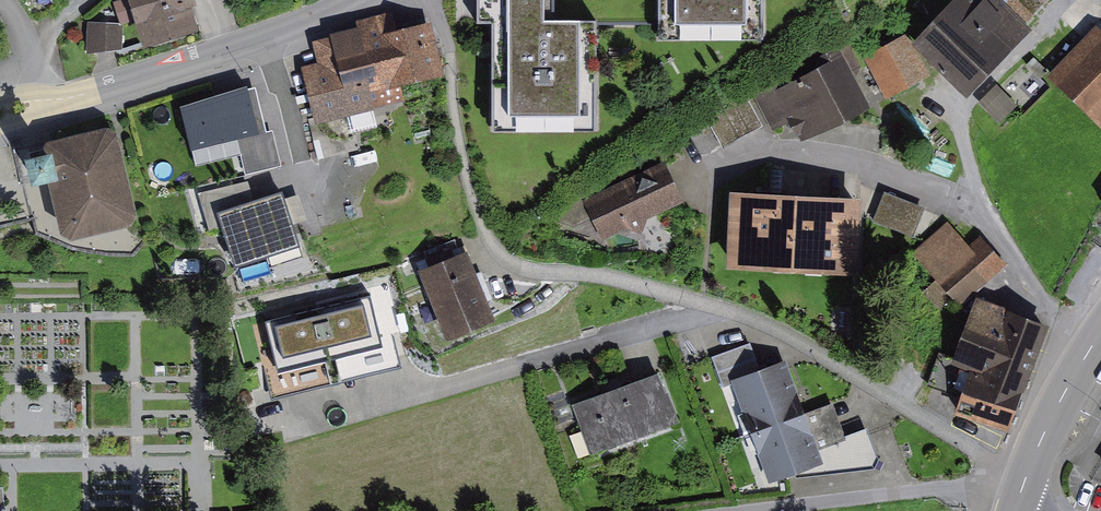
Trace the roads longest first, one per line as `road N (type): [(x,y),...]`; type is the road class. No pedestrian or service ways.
road 1 (residential): [(432,0),(463,165),(488,236),(527,270),(644,283),(783,326),(1029,478)]
road 2 (tertiary): [(0,115),(236,51),(355,0)]
road 3 (primary): [(1029,478),(1049,424),(1100,337)]

